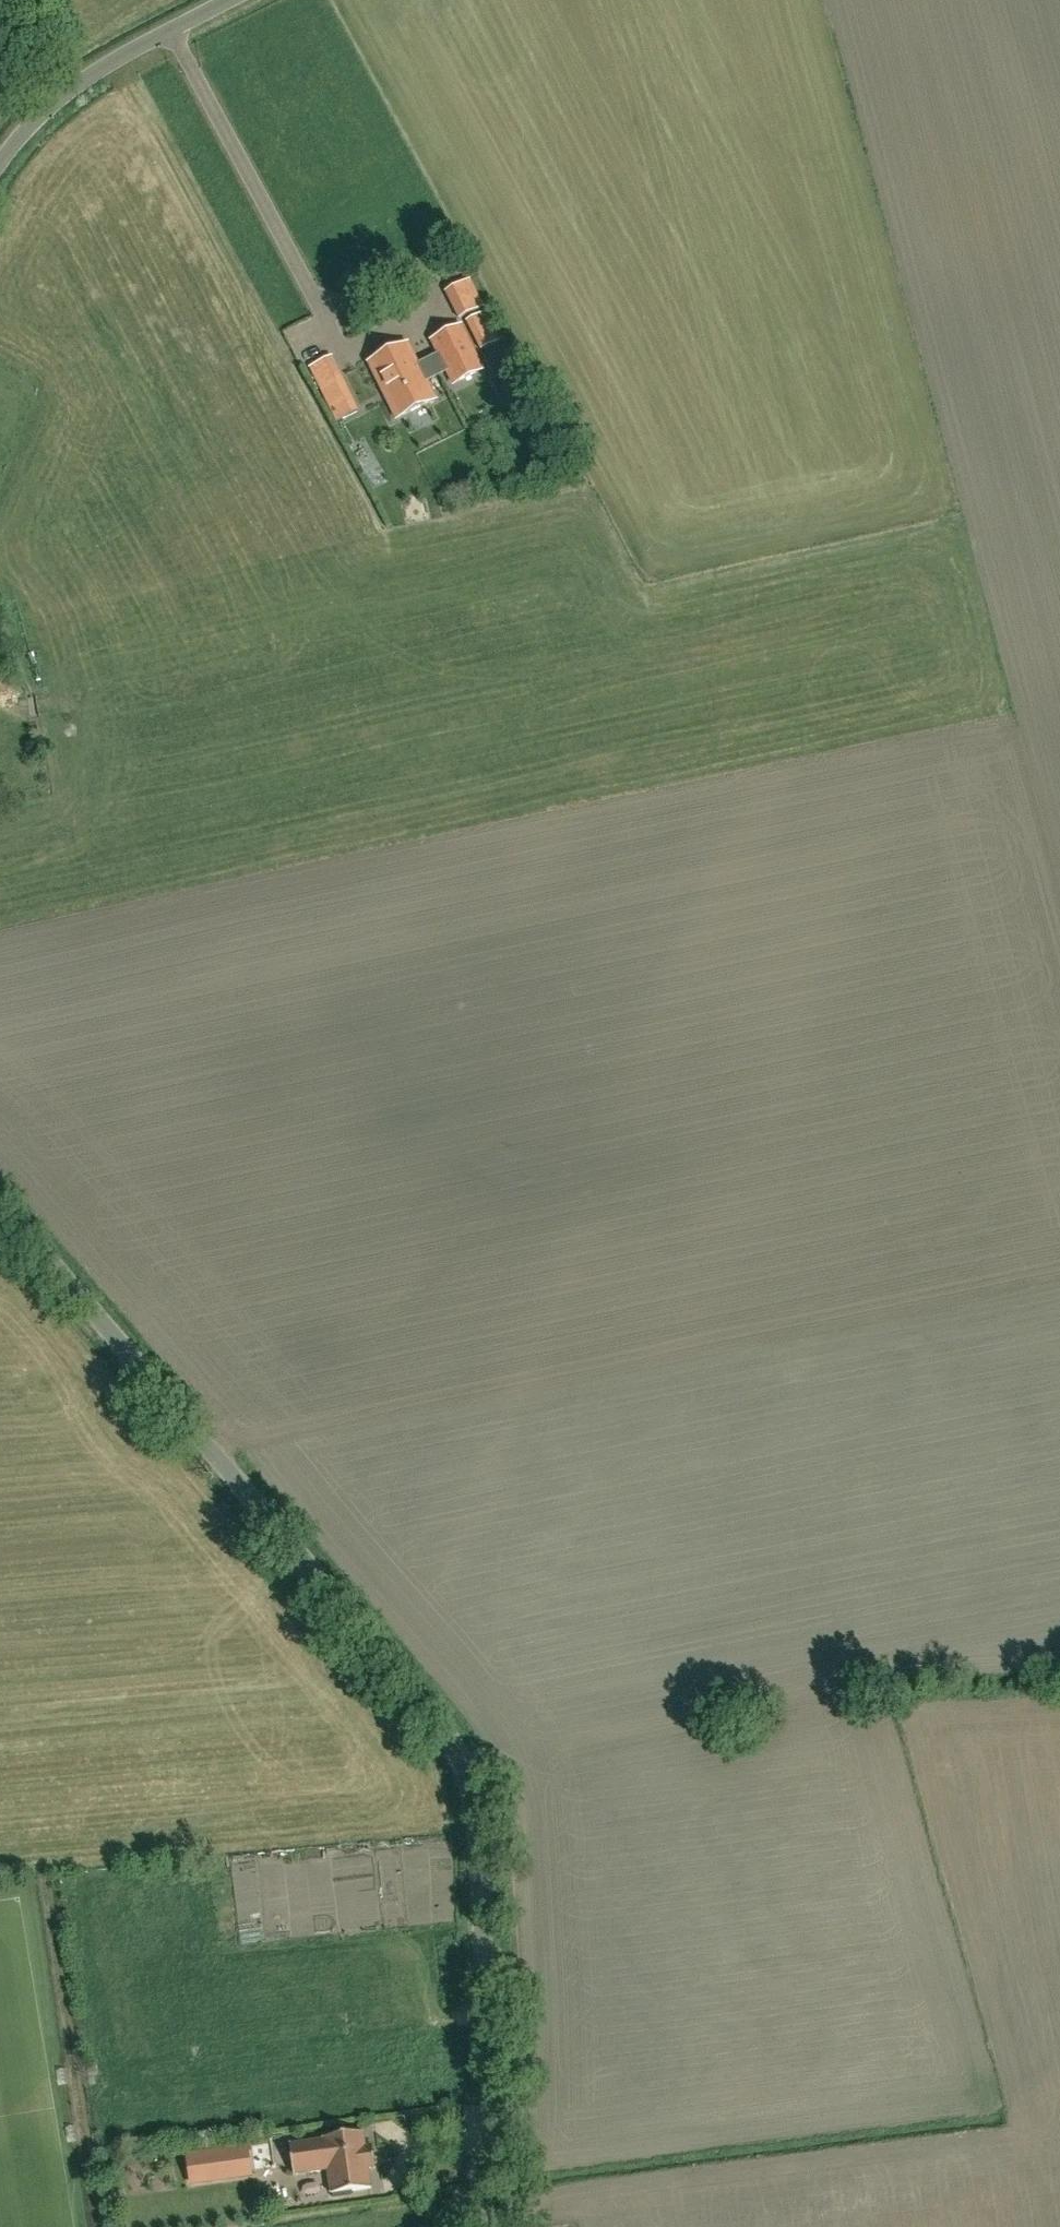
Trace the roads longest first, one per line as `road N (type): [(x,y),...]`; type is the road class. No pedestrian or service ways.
road 1 (unclassified): [(483,2226),(489,2134),(479,1853),(463,1756),(405,1675),(0,1211)]
road 2 (unclassified): [(0,154),(18,127),(68,87),(226,0)]

